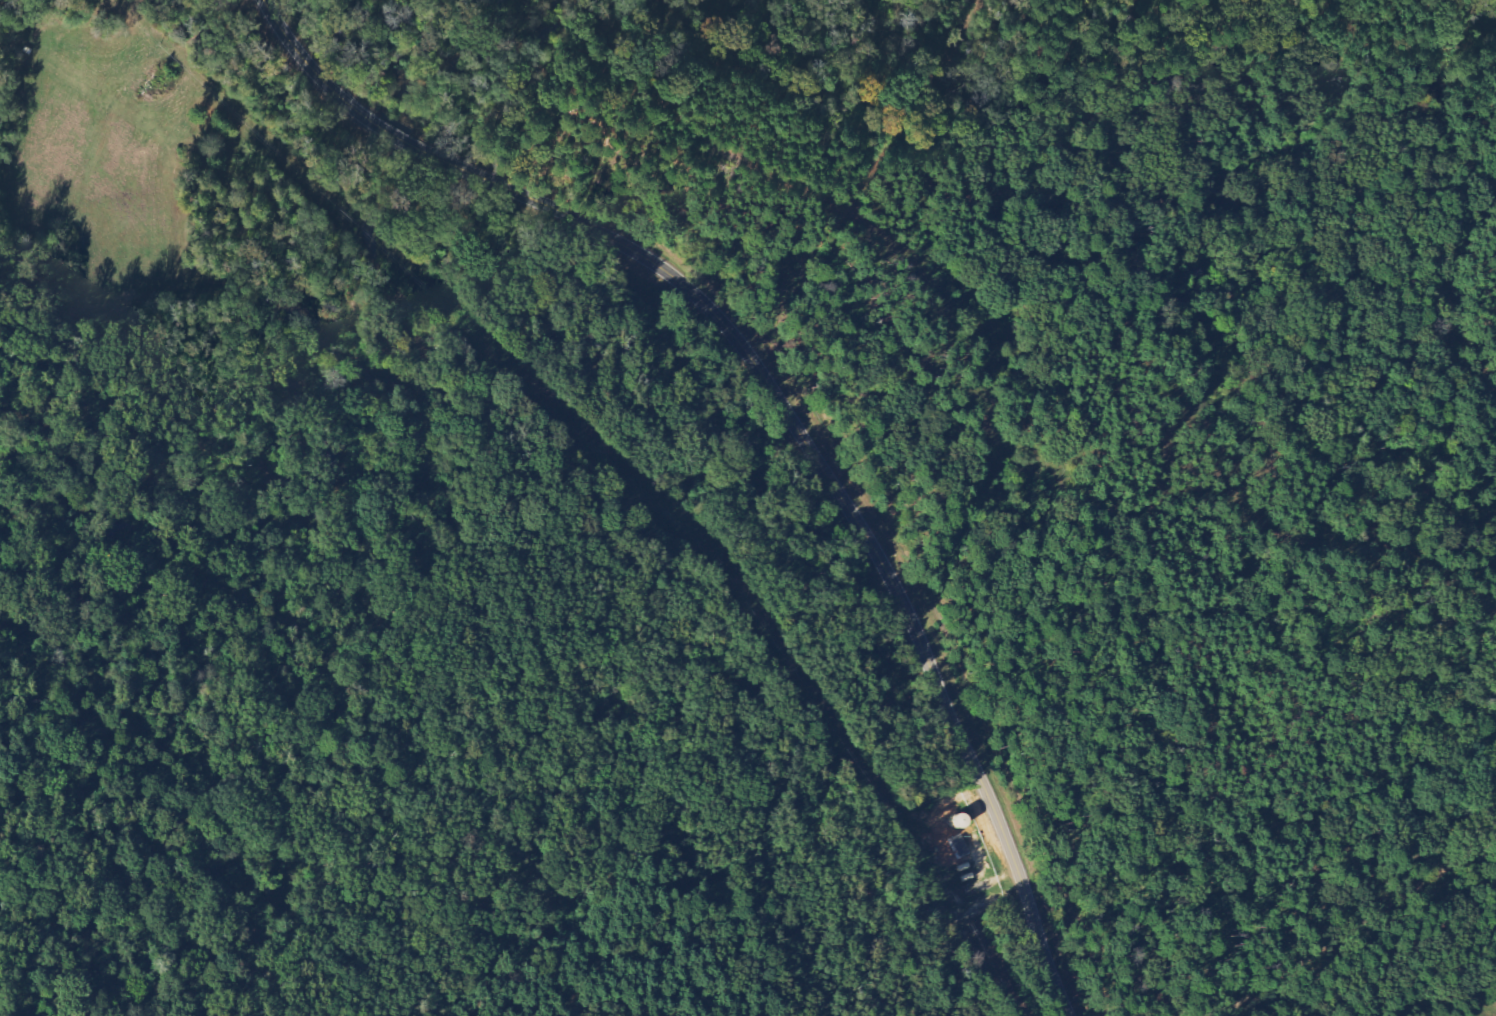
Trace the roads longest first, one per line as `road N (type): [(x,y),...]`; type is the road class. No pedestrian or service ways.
road 1 (secondary): [(264,0),(301,58),(370,121),(659,267),(713,307),(767,367),(919,619),(1081,1015)]

